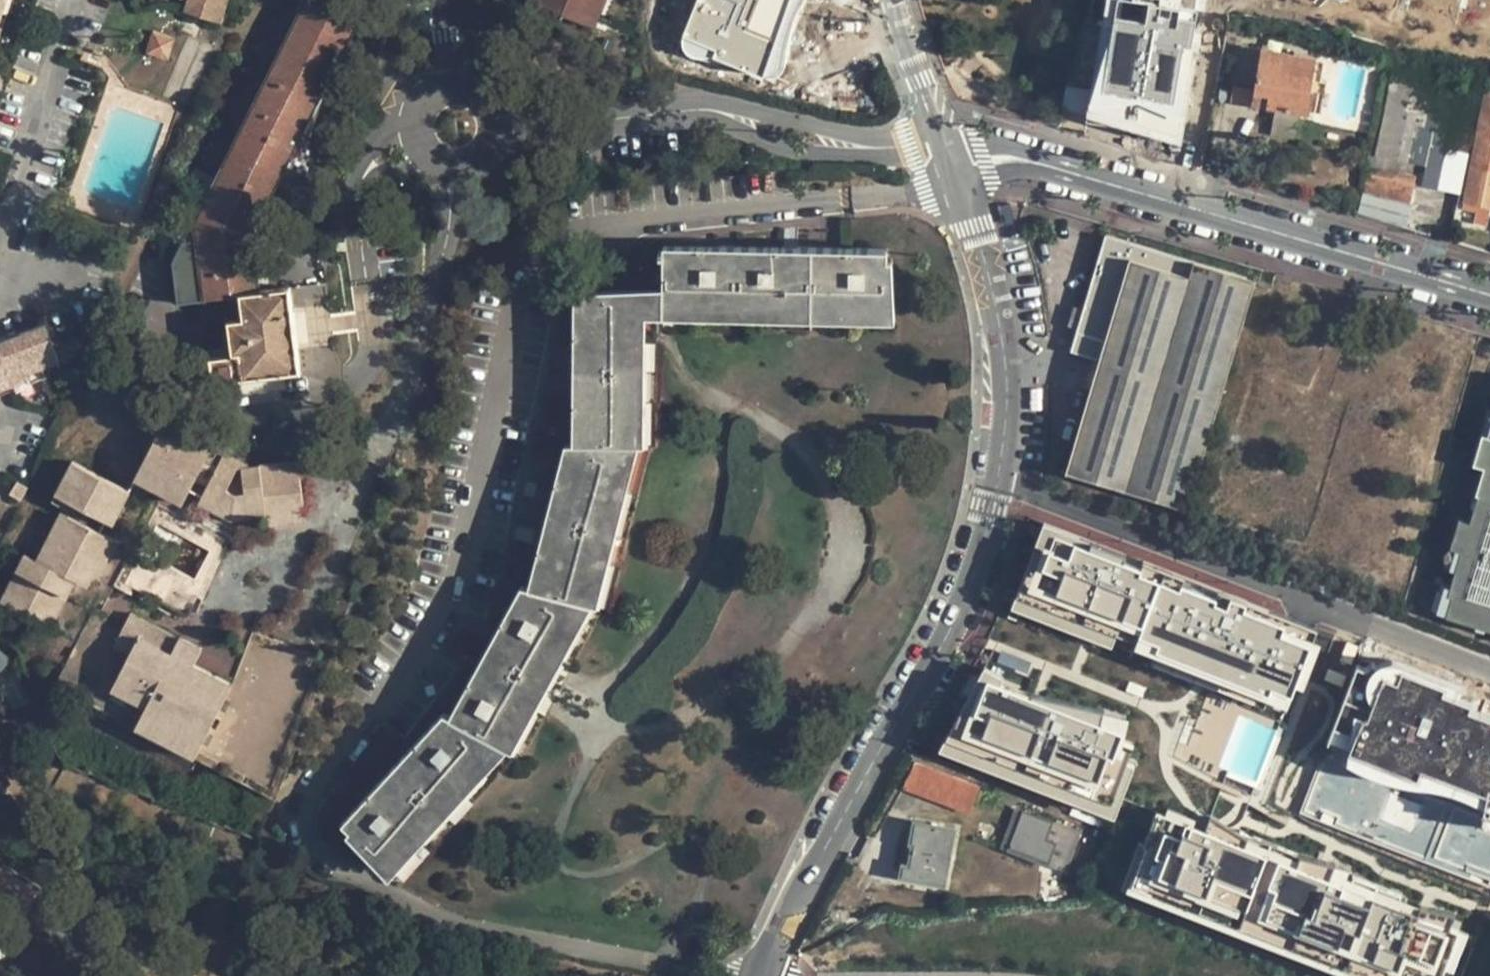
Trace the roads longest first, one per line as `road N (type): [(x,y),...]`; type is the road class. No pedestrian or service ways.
road 1 (residential): [(1489,299),(1045,167),(947,154)]
road 2 (residential): [(763,975),(957,613),(997,484)]
road 3 (unclassified): [(997,484),(1489,669)]
road 4 (residential): [(997,484),(1008,412),(999,312),(947,154)]
road 5 (residential): [(895,0),(947,154)]

